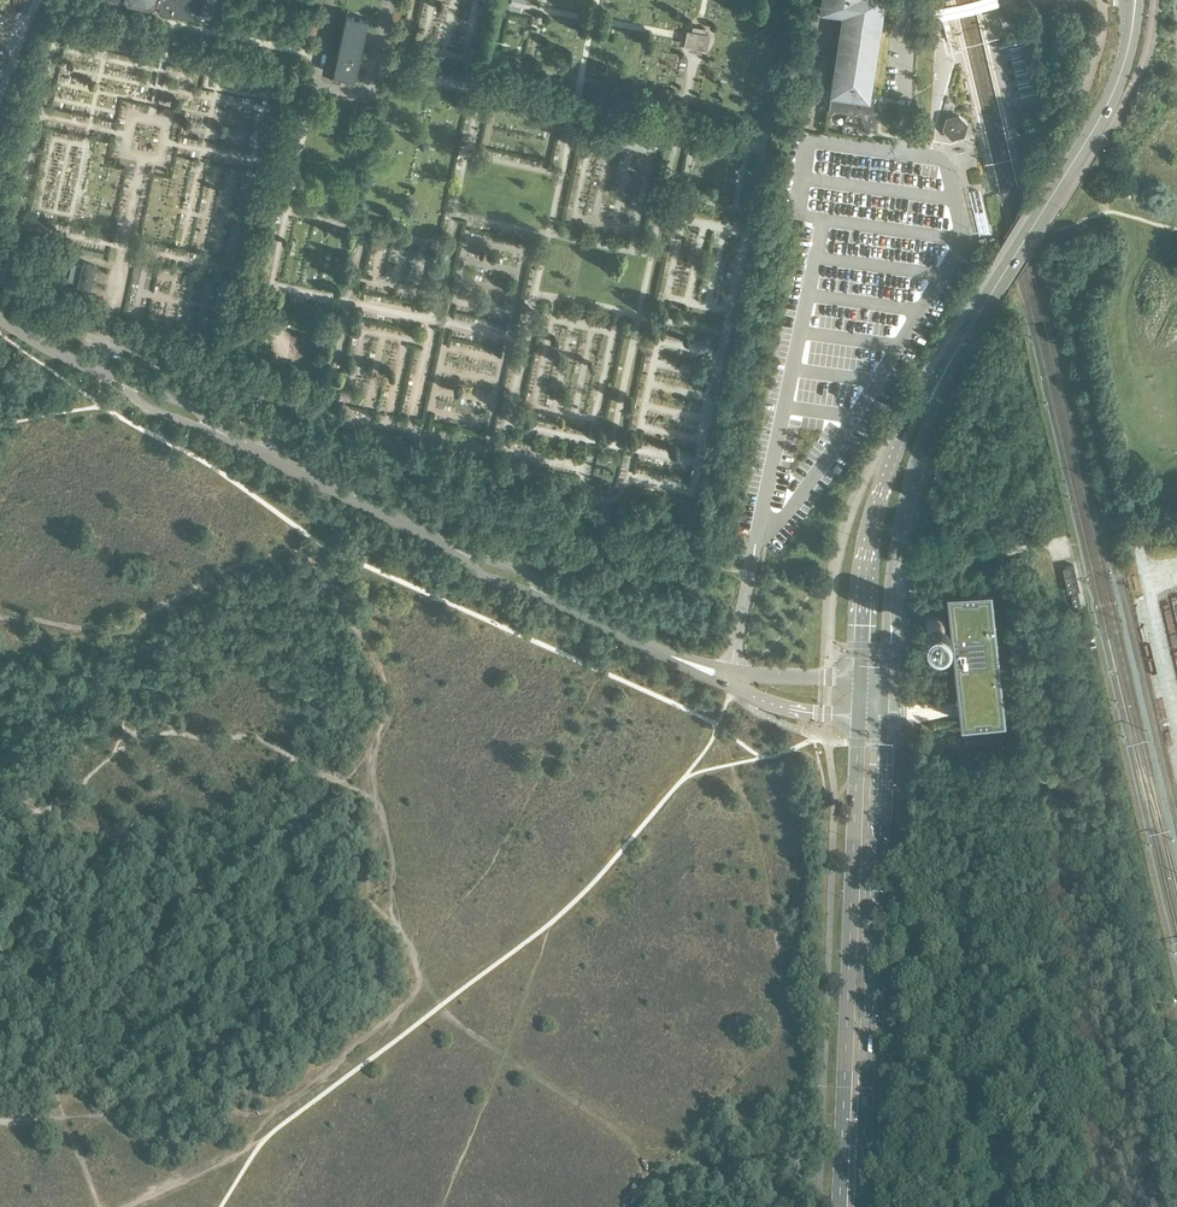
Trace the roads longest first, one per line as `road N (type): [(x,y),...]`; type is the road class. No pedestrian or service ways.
road 1 (unclassified): [(727,678),(823,219),(795,215),(807,140),(904,153)]
road 2 (track): [(1047,542),(1176,1107)]
road 3 (primary): [(859,718),(838,1206)]
road 4 (primary): [(862,1206),(883,718)]
road 5 (primary): [(949,364),(1101,115),(1126,55),(1135,0)]
road 6 (primary): [(949,364),(899,442),(875,511),(860,680)]
road 7 (primary): [(884,681),(901,516),(949,364)]
road 8 (track): [(440,1006),(663,1164)]
road 9 (tertiary): [(461,553),(219,431)]
road 10 (tertiary): [(727,678),(542,594)]
road 11 (residential): [(904,153),(909,0)]
road 12 (tertiary): [(727,678),(771,703),(859,718)]
road 13 (tertiary): [(120,383),(0,315)]
road 14 (tertiary): [(860,680),(727,678)]

